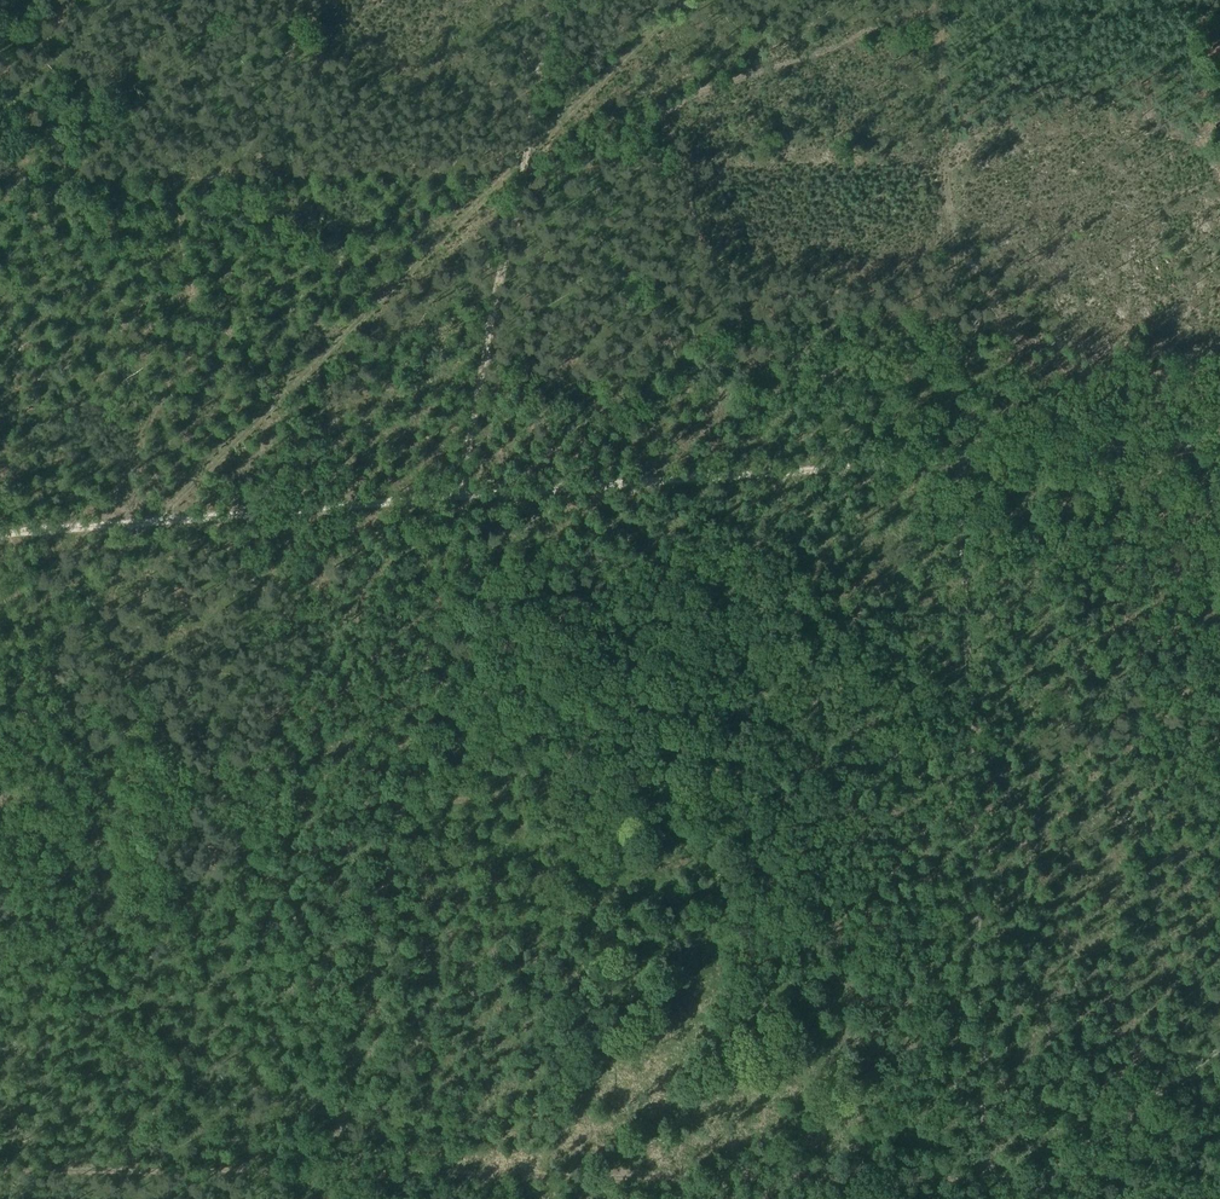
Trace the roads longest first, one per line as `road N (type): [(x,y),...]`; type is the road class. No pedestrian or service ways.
road 1 (track): [(0,530),(658,477),(1219,444)]
road 2 (track): [(1044,1190),(0,1177)]
road 3 (track): [(159,517),(627,57),(672,0)]
road 4 (track): [(1042,1198),(1055,1177),(1219,1061)]

